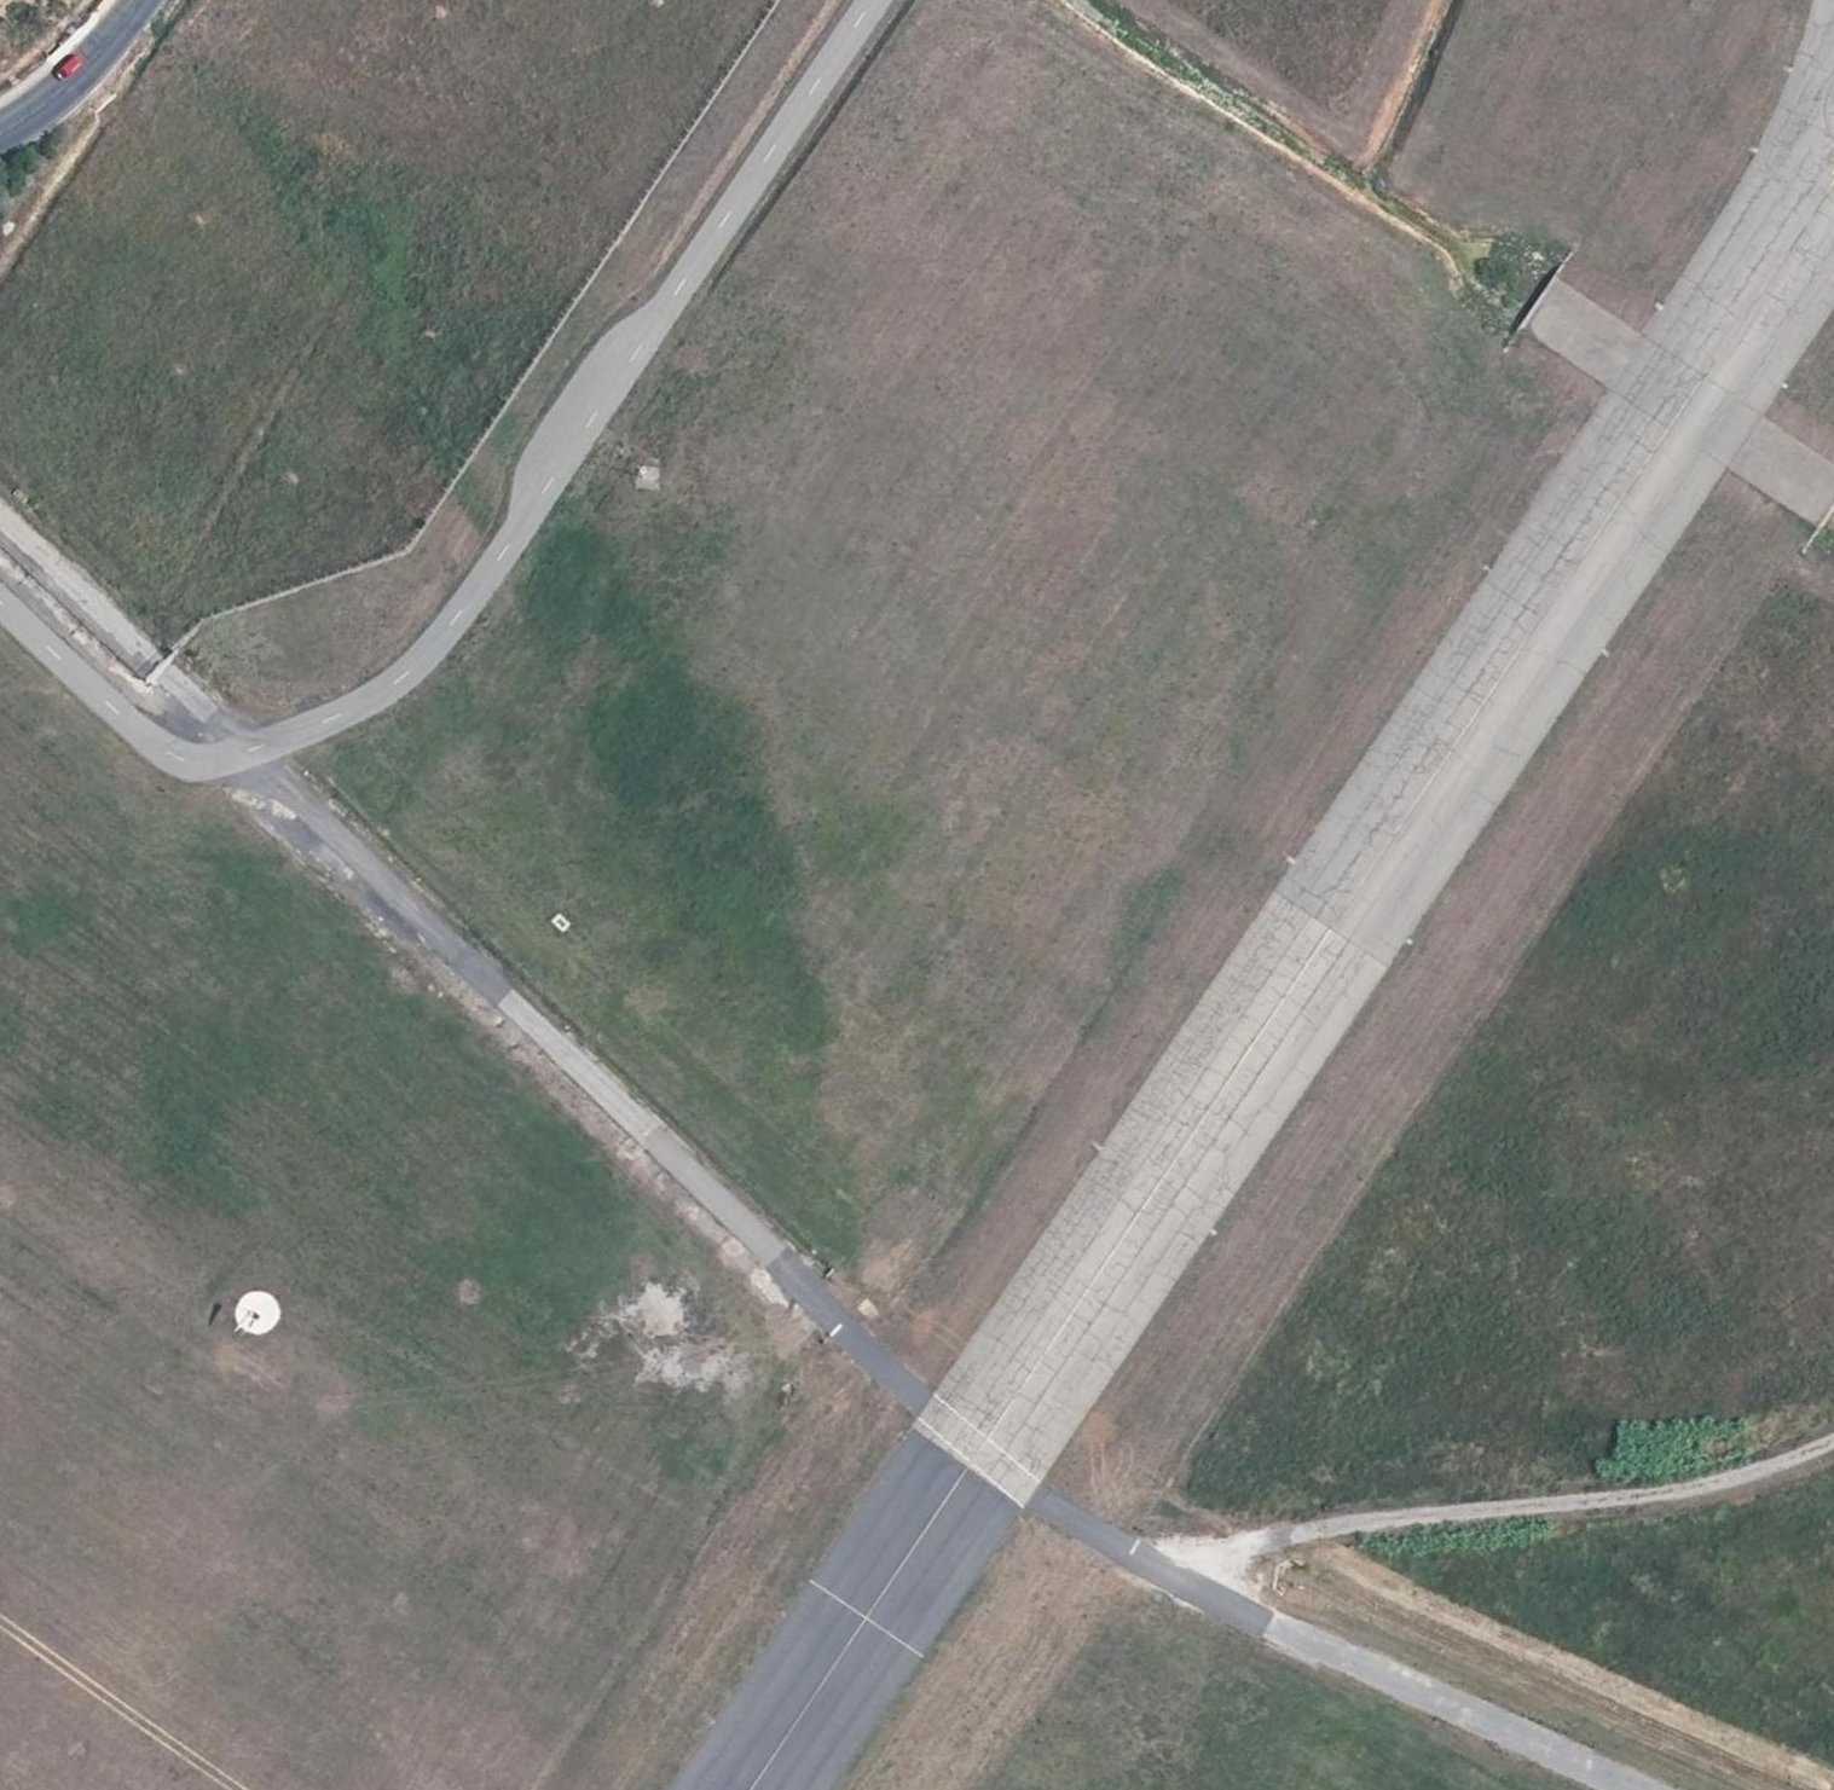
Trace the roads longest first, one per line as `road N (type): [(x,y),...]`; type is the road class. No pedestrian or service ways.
road 1 (track): [(1182,1572),(1383,1519),(1671,1494),(1768,1471),(1833,1443)]
road 2 (unclassified): [(0,138),(69,92),(142,0)]

